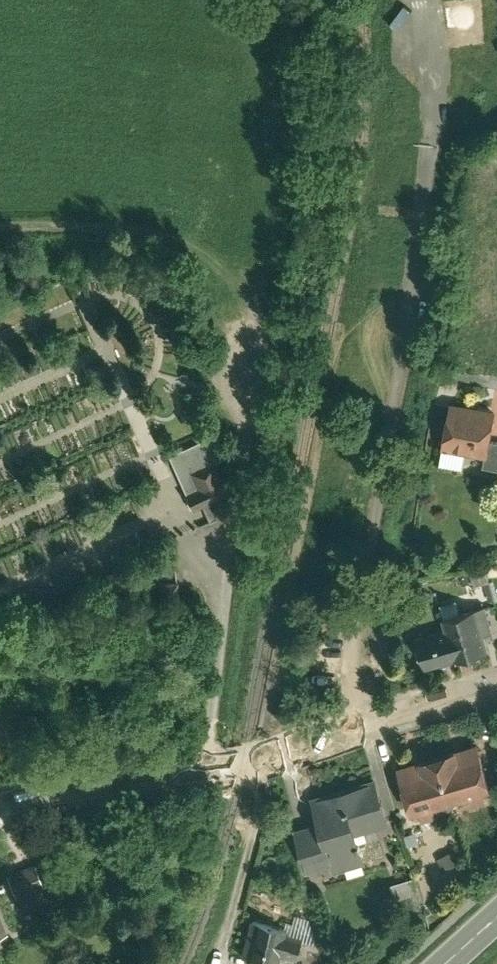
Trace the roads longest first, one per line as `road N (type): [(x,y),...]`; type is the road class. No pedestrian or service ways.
road 1 (track): [(0,227),(109,227),(165,239),(216,268),(248,302),(259,331),(247,437),(231,457),(237,505),(233,536),(220,555)]
road 2 (residential): [(0,802),(266,754),(496,683)]

